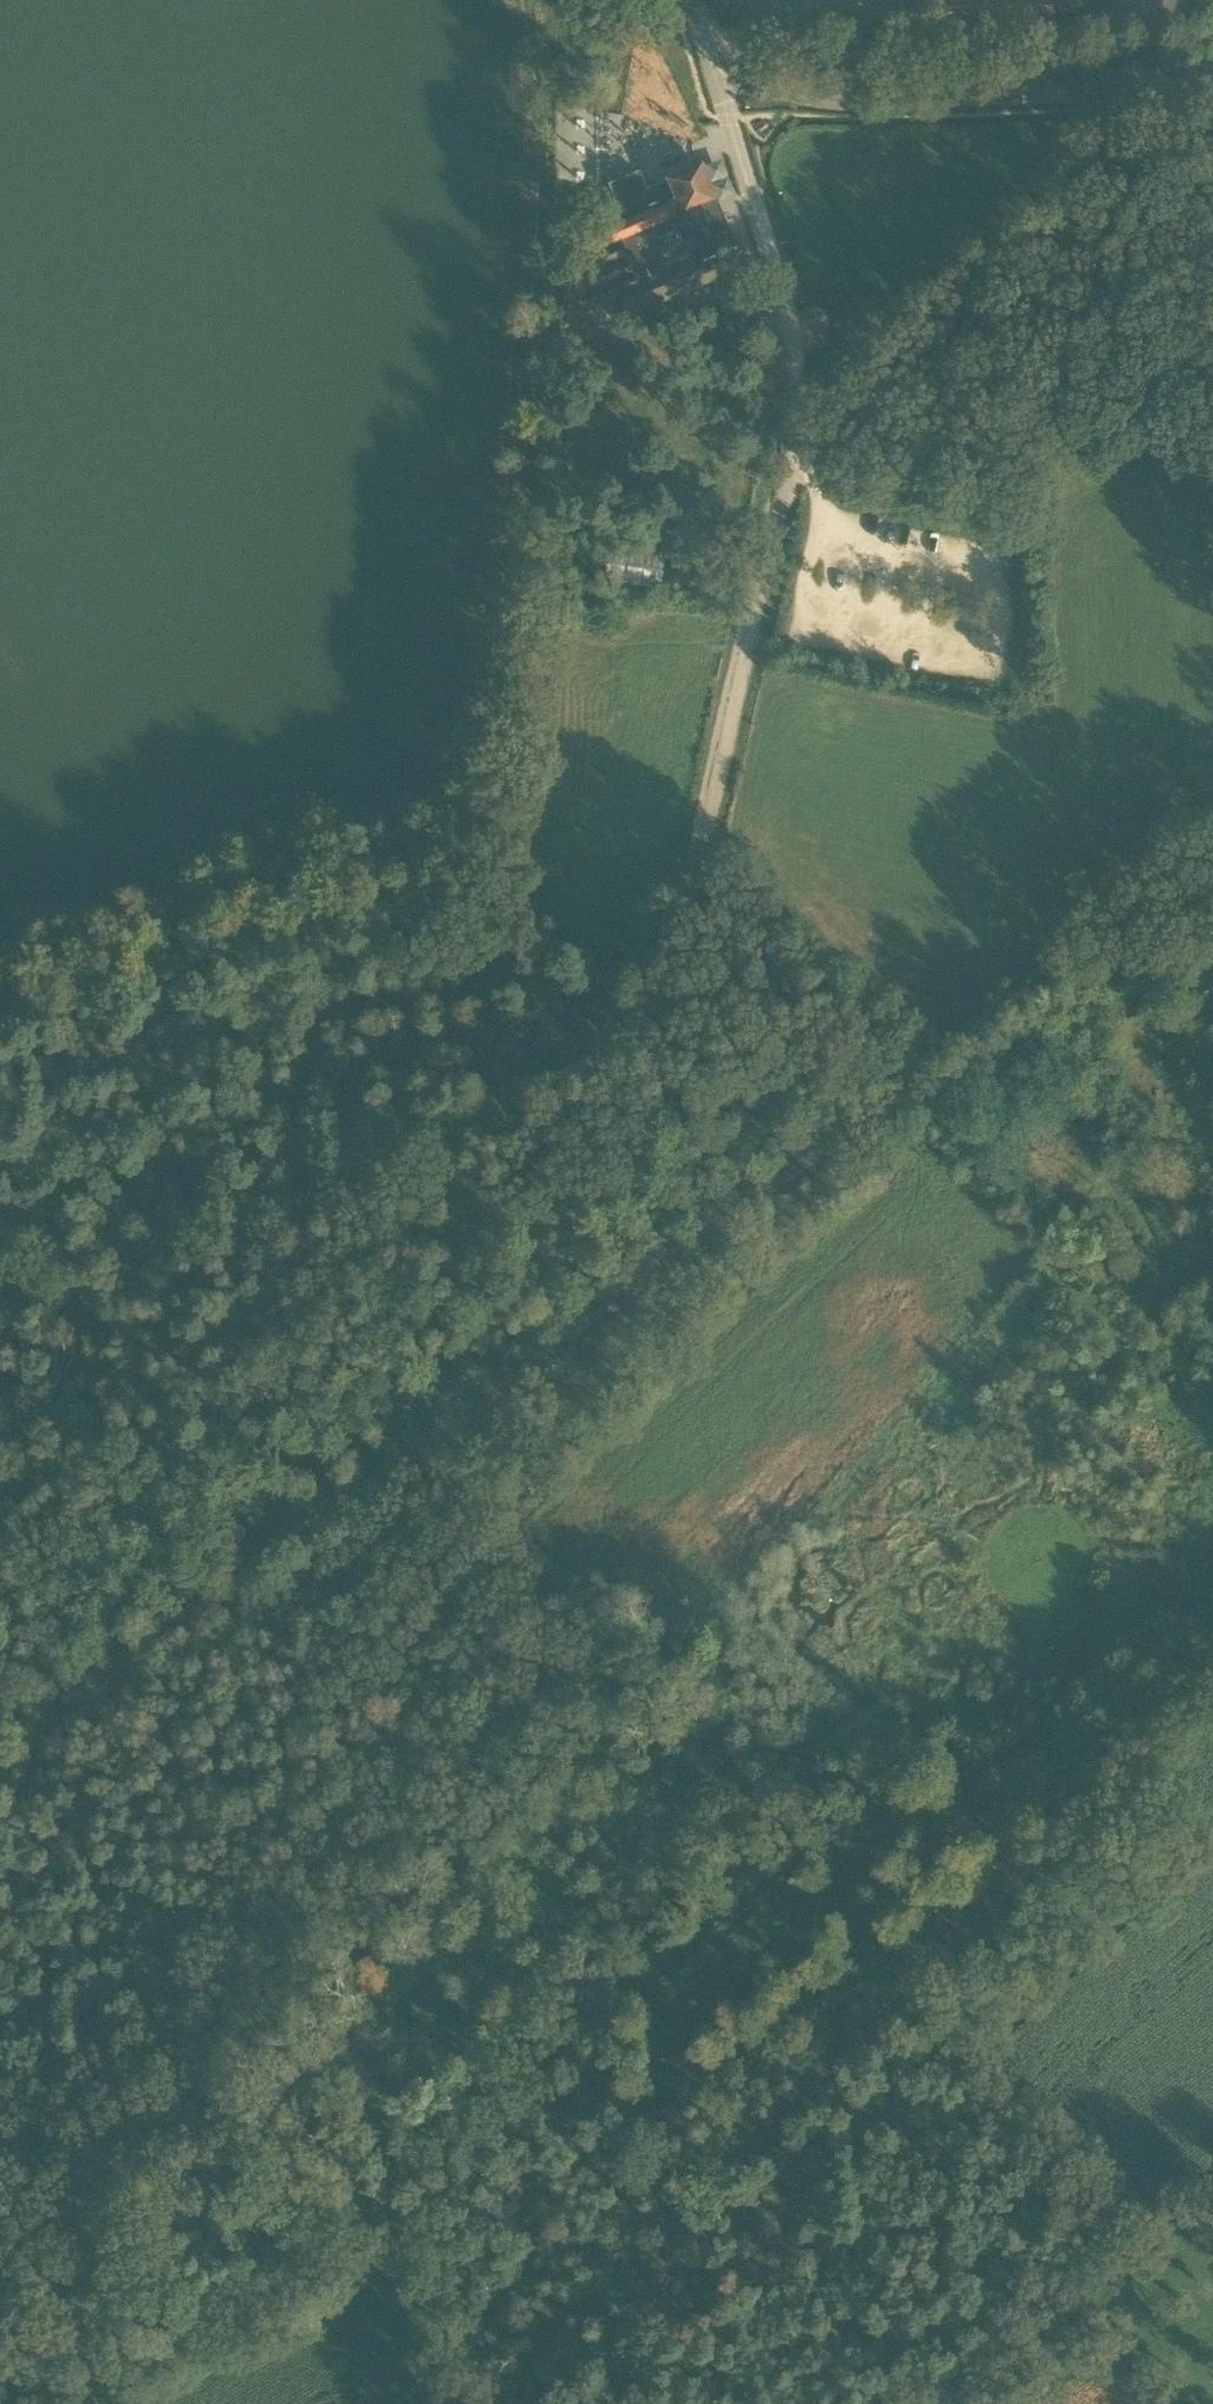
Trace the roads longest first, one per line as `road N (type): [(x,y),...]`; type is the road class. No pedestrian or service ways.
road 1 (track): [(0,1759),(875,1115),(899,1079)]
road 2 (track): [(615,2403),(670,2253),(769,2120),(973,1906),(1212,1681)]
road 3 (track): [(770,963),(711,883),(783,433),(778,318),(731,102)]
road 4 (track): [(0,1241),(96,1252),(189,1242),(259,1219),(472,1134),(637,1047),(770,963)]
road 5 (unclassified): [(1212,91),(731,102),(680,0)]
road 6 (track): [(770,963),(899,1079),(1212,881)]

